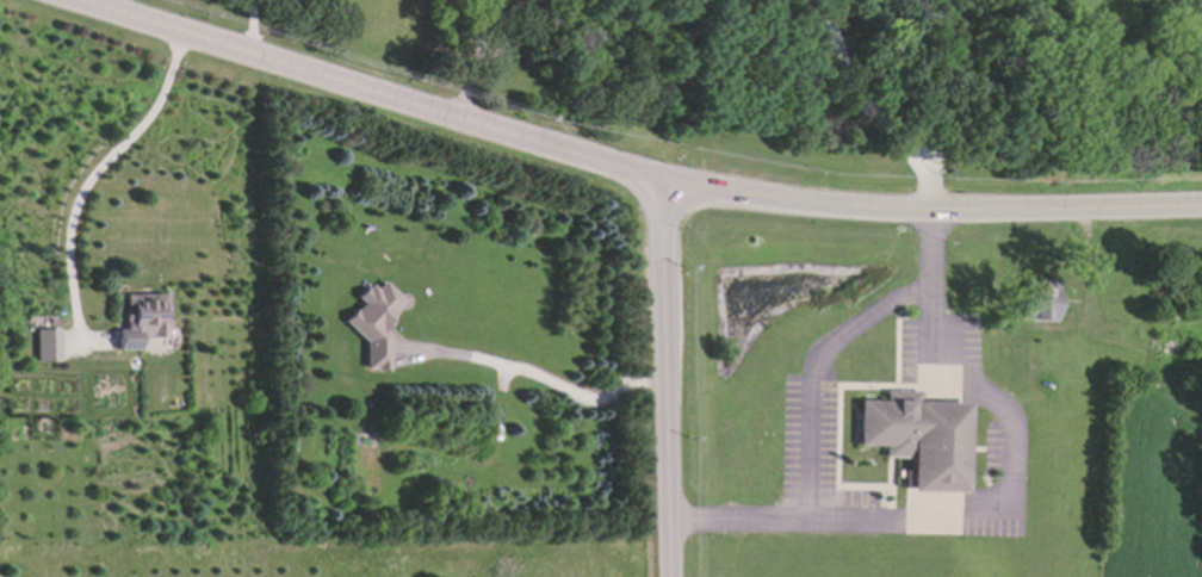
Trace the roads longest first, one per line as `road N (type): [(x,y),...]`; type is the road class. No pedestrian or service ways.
road 1 (secondary): [(663,180),(62,0)]
road 2 (secondary): [(1201,195),(930,207),(795,204),(663,180)]
road 3 (secondary): [(663,180),(676,576)]

